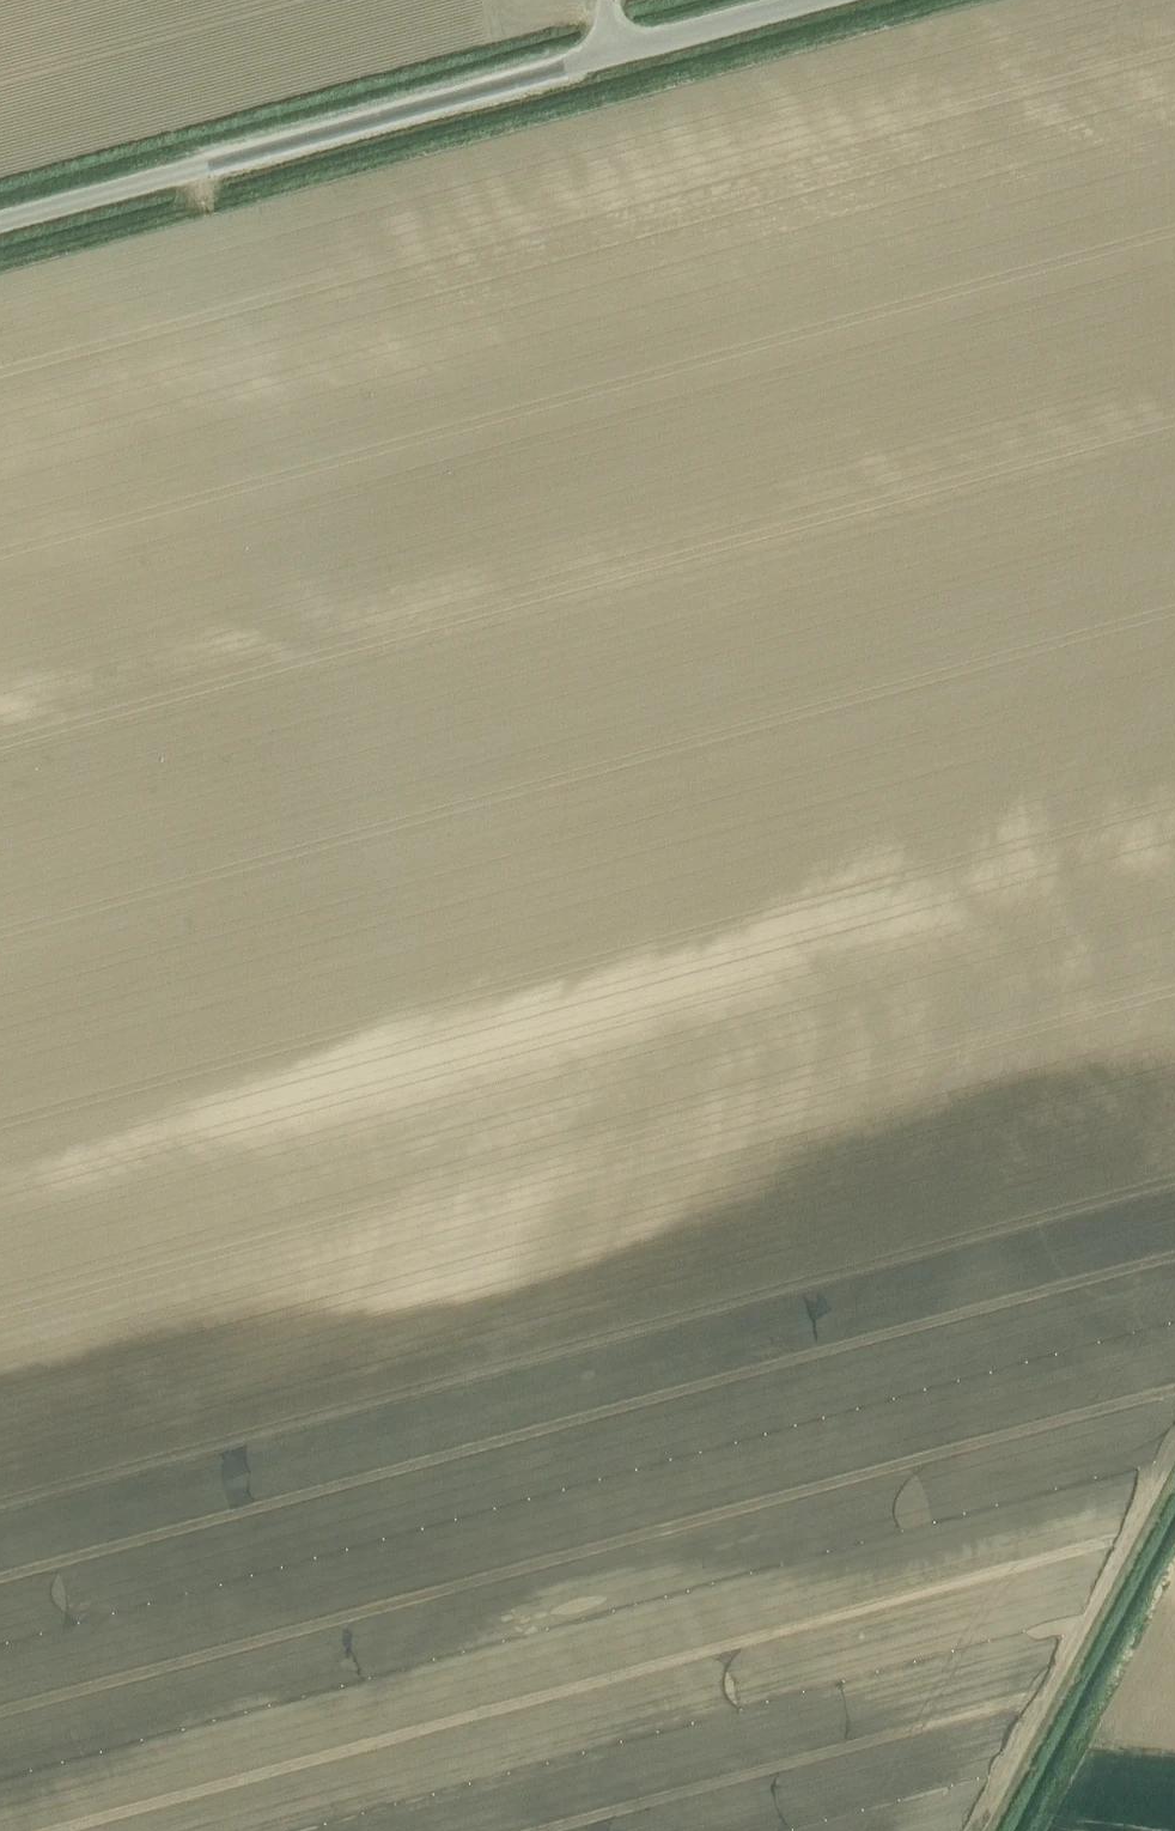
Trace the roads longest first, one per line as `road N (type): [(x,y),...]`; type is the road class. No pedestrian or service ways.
road 1 (tertiary): [(0,222),(606,54)]
road 2 (tertiary): [(606,54),(803,0)]

